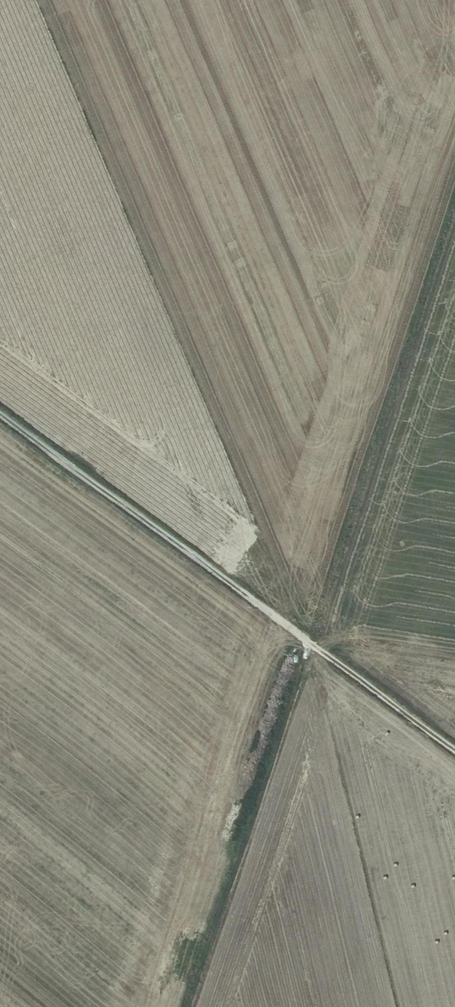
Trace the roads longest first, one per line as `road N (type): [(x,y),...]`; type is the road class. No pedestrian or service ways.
road 1 (track): [(454,203),(187,1006)]
road 2 (track): [(454,751),(0,412)]

